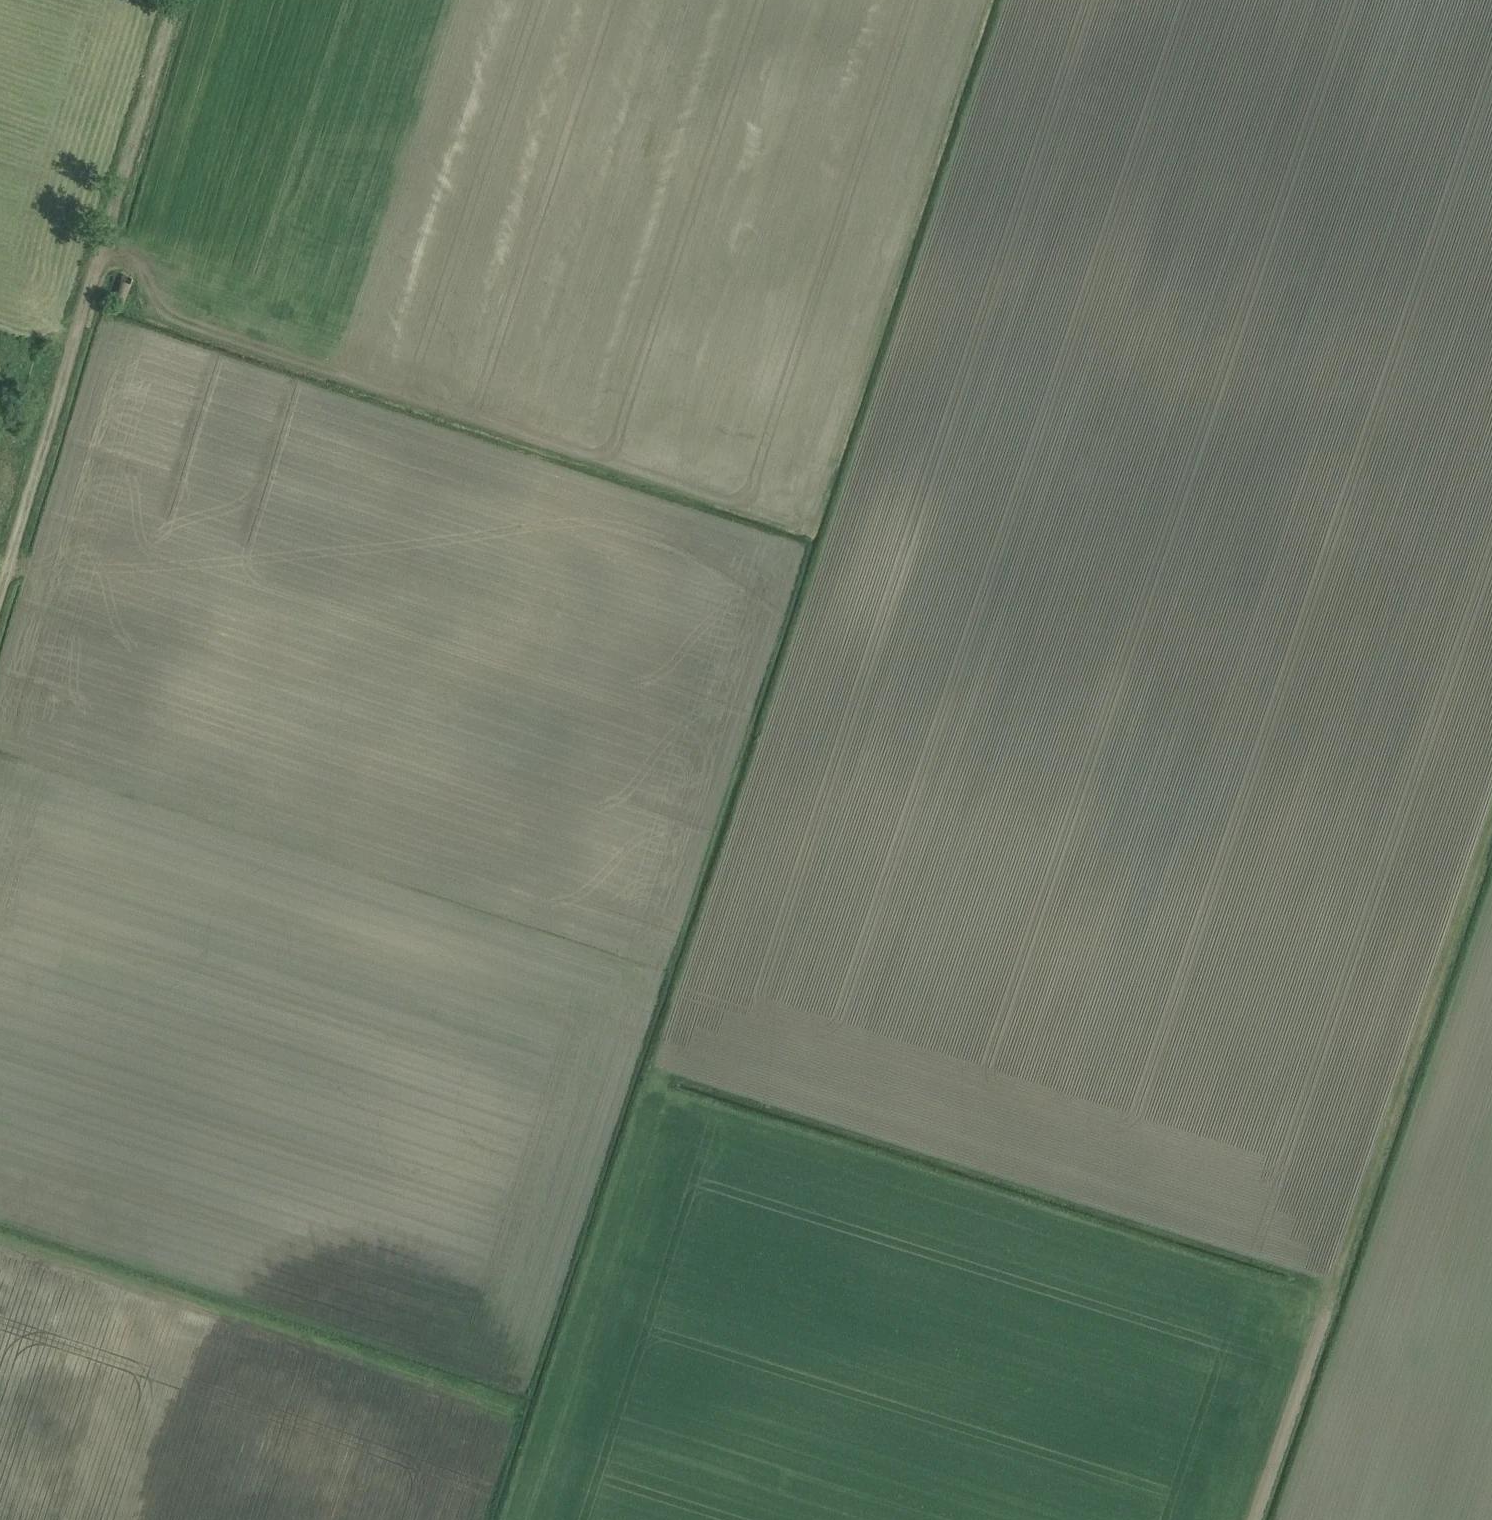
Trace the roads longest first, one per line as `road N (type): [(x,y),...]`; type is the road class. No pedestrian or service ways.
road 1 (track): [(0,587),(175,0)]

